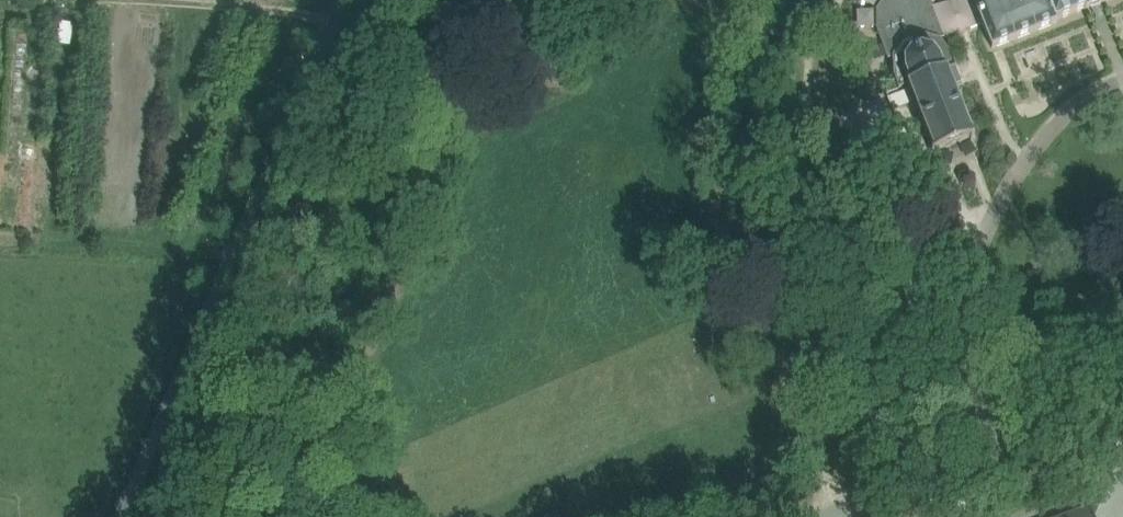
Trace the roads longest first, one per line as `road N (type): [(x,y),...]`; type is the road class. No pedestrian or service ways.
road 1 (unclassified): [(111,516),(337,0)]
road 2 (unclassified): [(818,516),(1122,404)]

